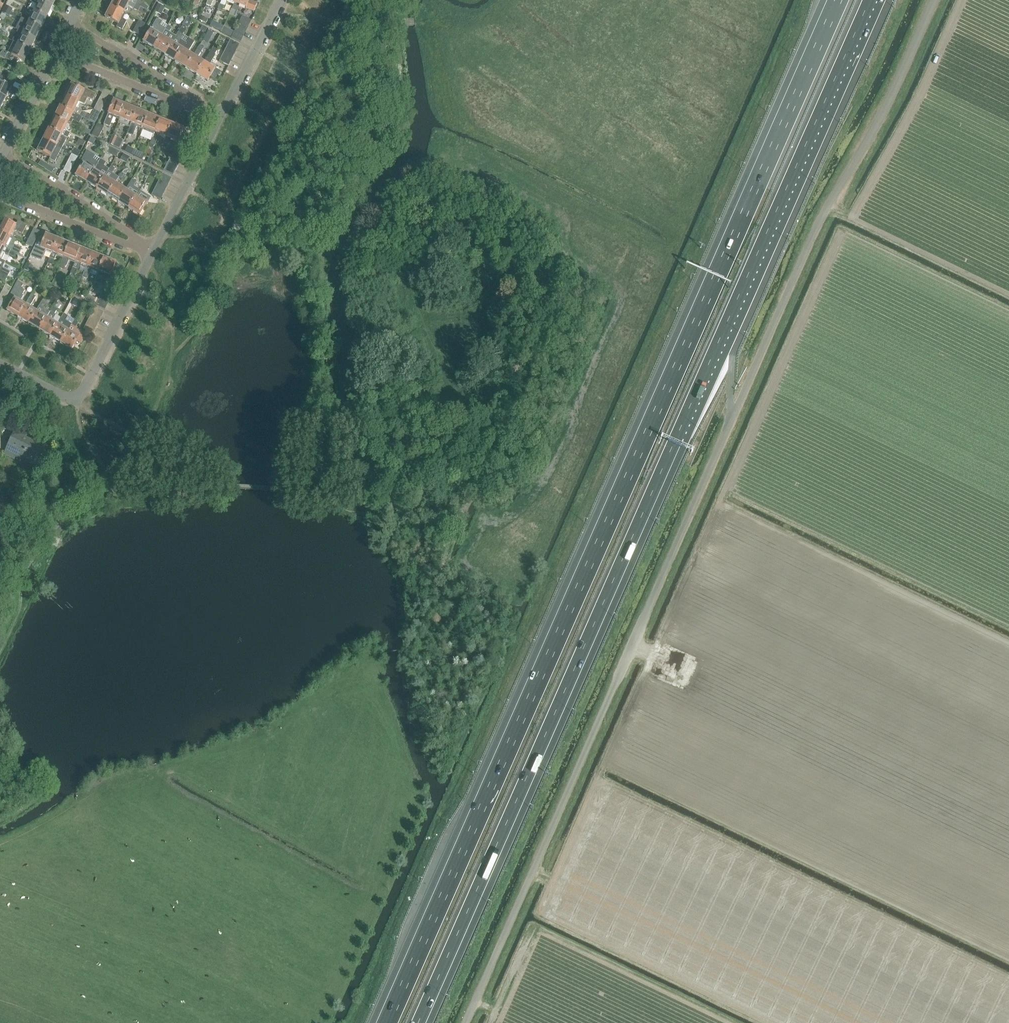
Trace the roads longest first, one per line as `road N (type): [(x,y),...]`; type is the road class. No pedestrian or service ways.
road 1 (unclassified): [(466,1022),(814,235),(933,0)]
road 2 (motorway): [(418,1022),(874,0)]
road 3 (motorway): [(837,0),(387,1022)]
road 4 (residential): [(78,398),(156,251)]
road 5 (residential): [(198,103),(166,98),(56,52)]
road 6 (residential): [(198,103),(71,22)]
road 7 (residential): [(156,251),(221,119)]
road 8 (track): [(420,22),(336,28),(280,3)]
road 9 (residential): [(221,119),(281,0)]
road 10 (residential): [(0,163),(56,52)]

